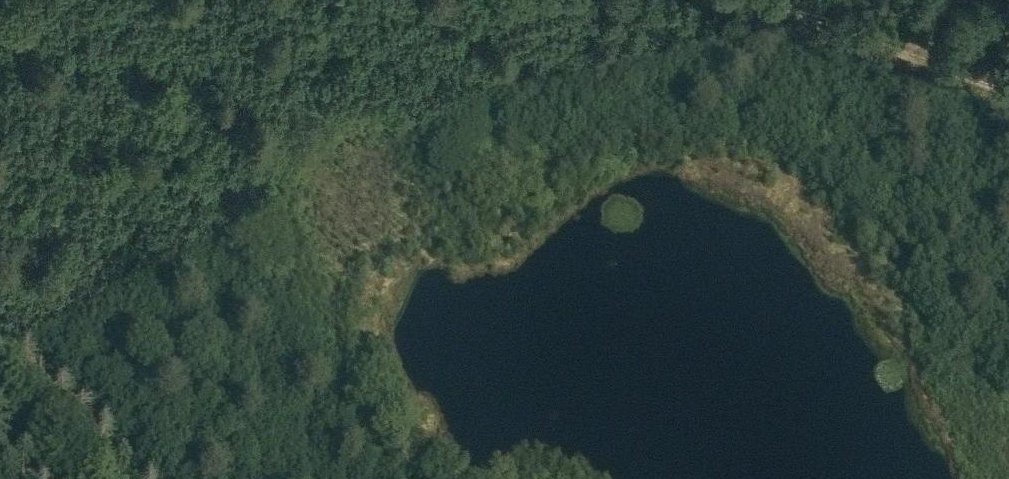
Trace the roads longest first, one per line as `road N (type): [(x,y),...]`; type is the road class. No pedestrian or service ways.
road 1 (track): [(762,0),(1008,86)]
road 2 (track): [(0,297),(169,478)]

